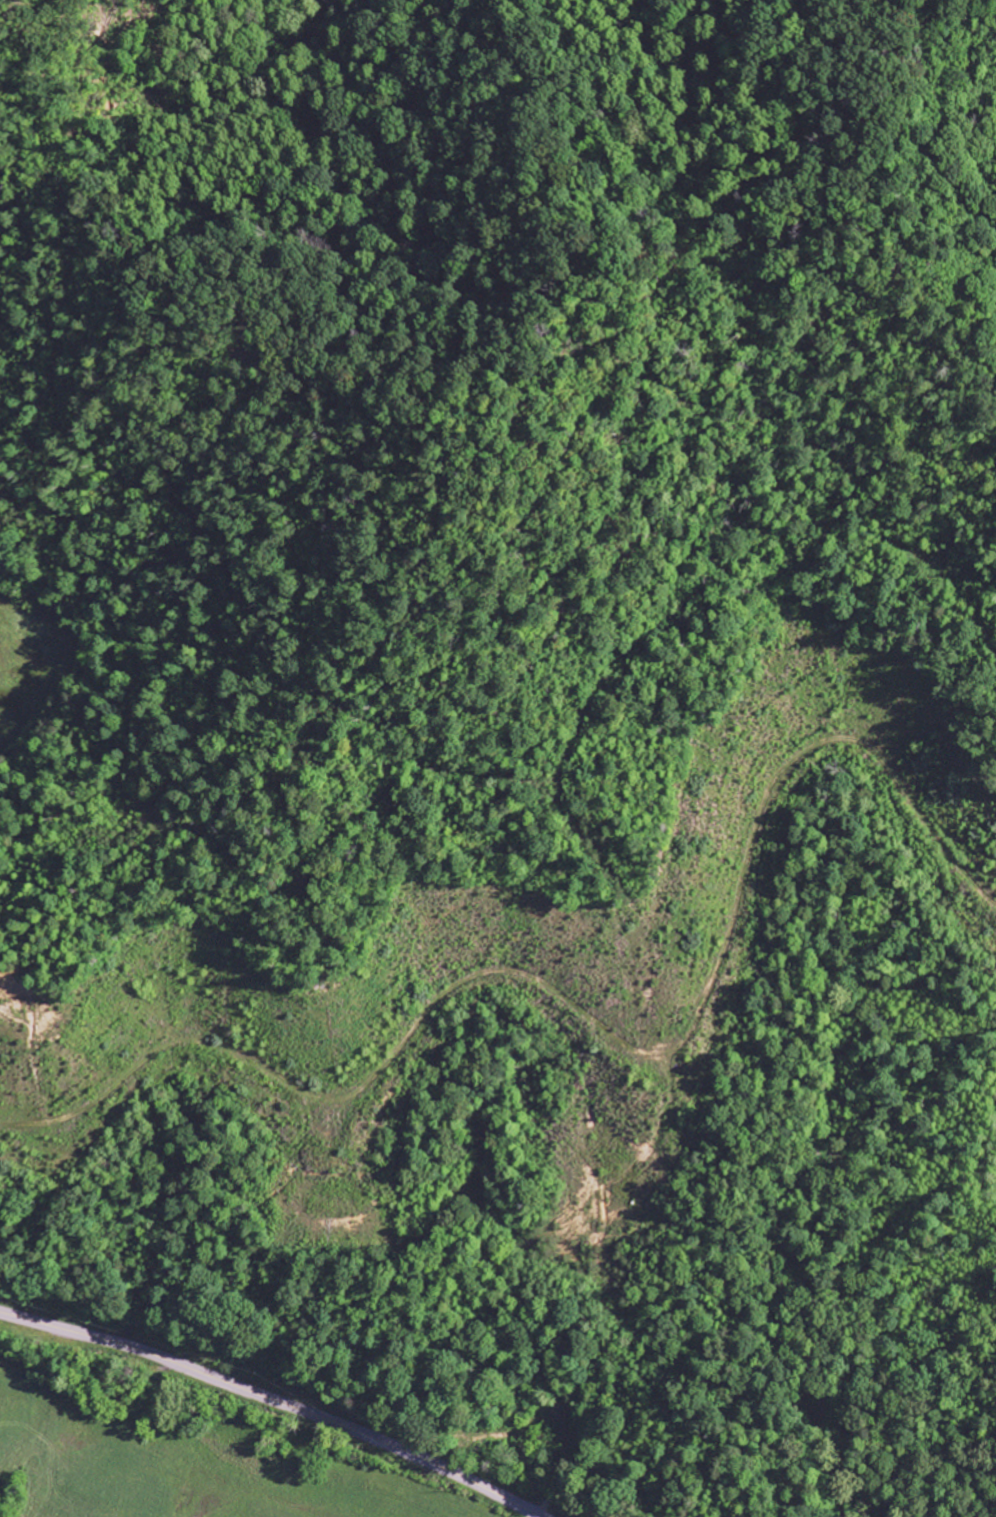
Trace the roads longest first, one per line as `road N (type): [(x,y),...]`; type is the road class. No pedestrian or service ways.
road 1 (secondary): [(538,1516),(314,1415),(143,1352),(0,1313)]

